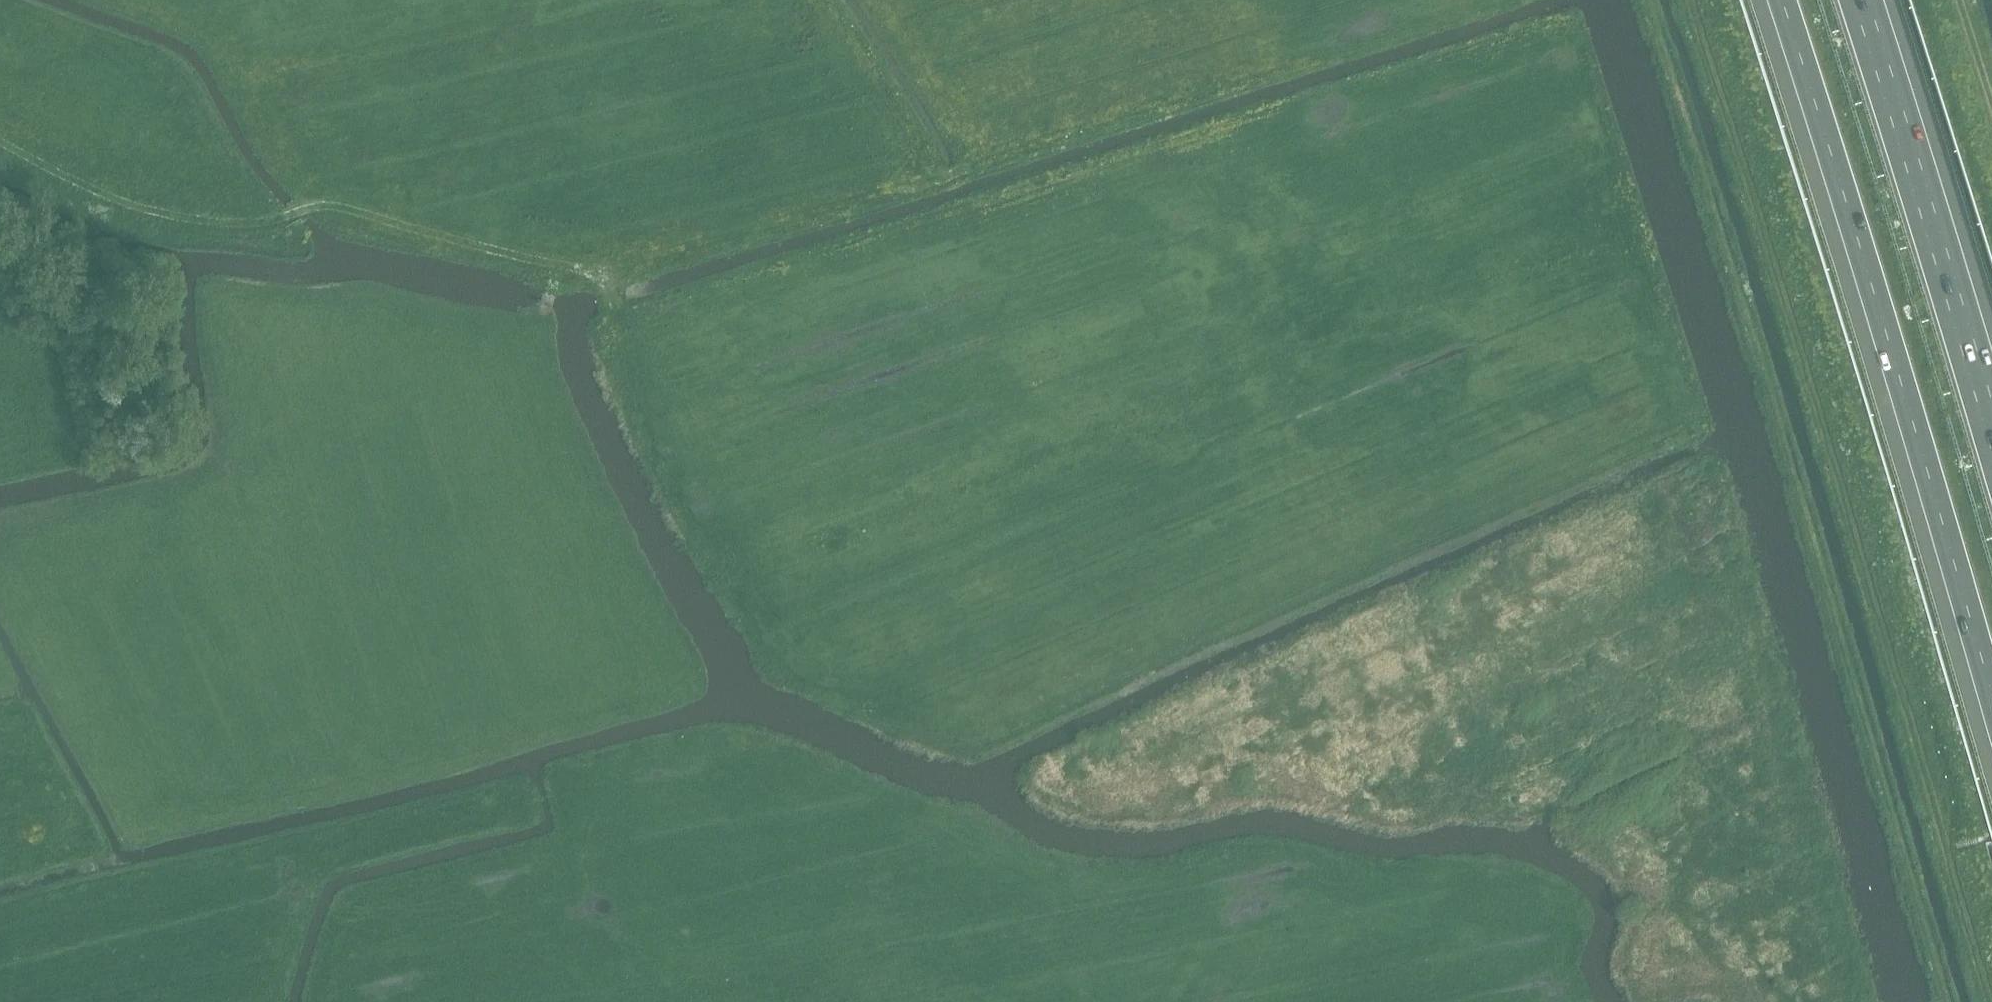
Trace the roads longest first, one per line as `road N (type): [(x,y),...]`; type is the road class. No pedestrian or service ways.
road 1 (track): [(1689,0),(1989,1001)]
road 2 (motorway): [(1781,0),(1991,696)]
road 3 (motorway): [(1991,427),(1860,0)]

